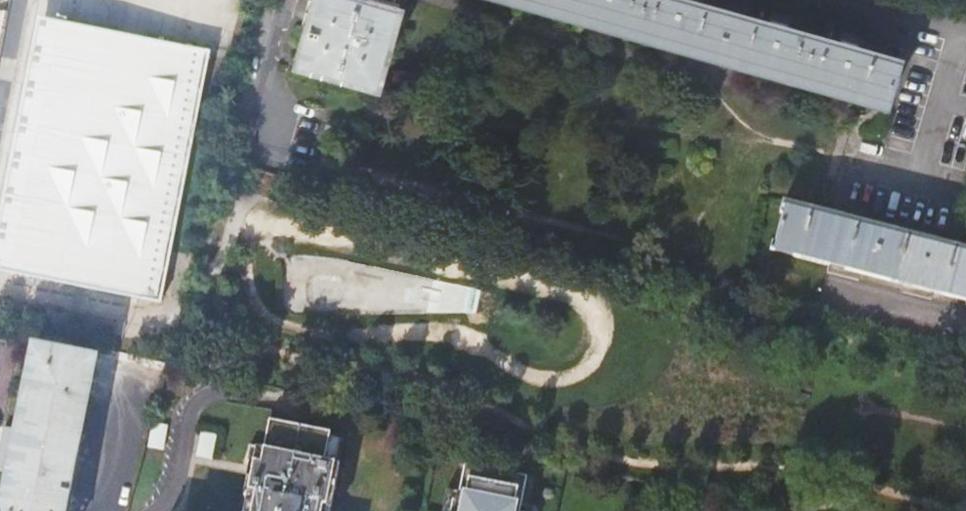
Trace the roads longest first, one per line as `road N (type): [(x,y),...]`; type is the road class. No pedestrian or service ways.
road 1 (residential): [(285,0),(265,70),(282,97),(271,136)]
road 2 (residential): [(965,32),(850,0)]

